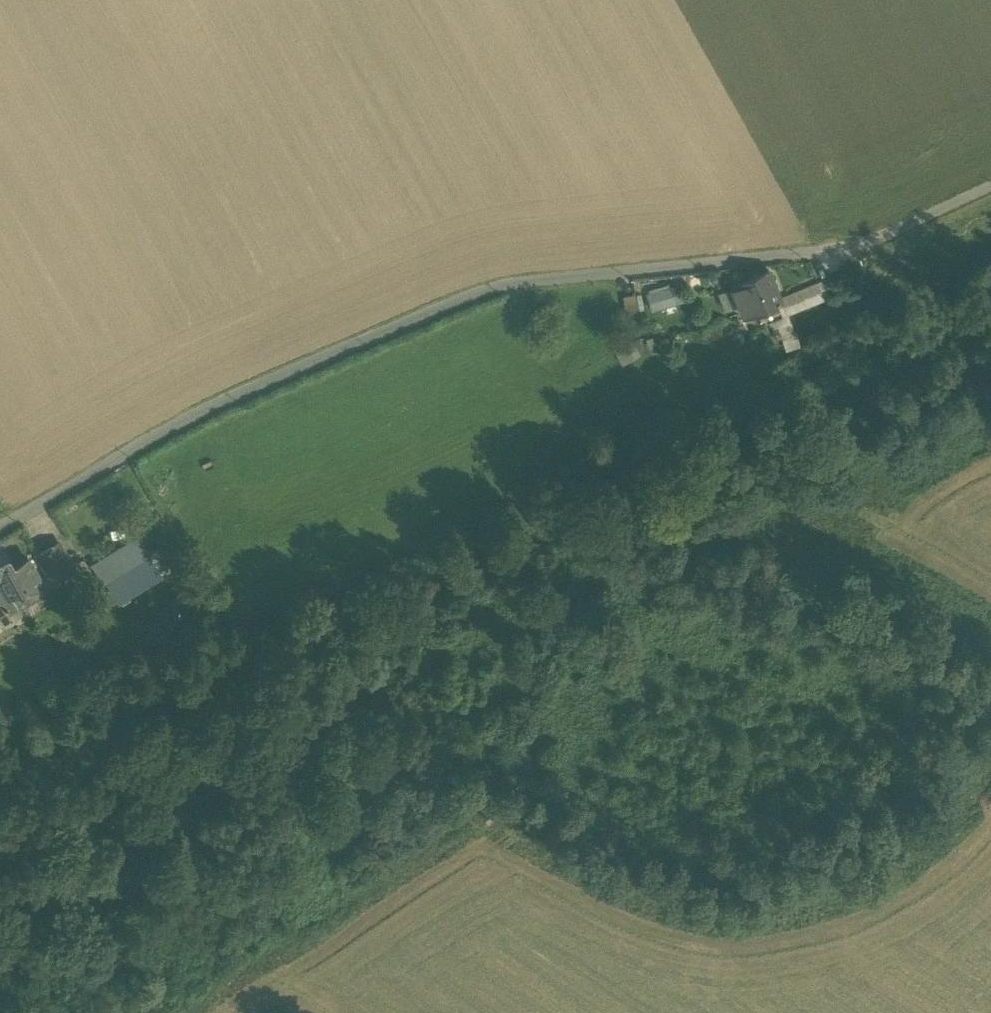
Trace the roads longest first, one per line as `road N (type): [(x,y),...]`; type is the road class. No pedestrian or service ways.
road 1 (residential): [(990,184),(855,249),(504,286),(217,406),(0,527)]

